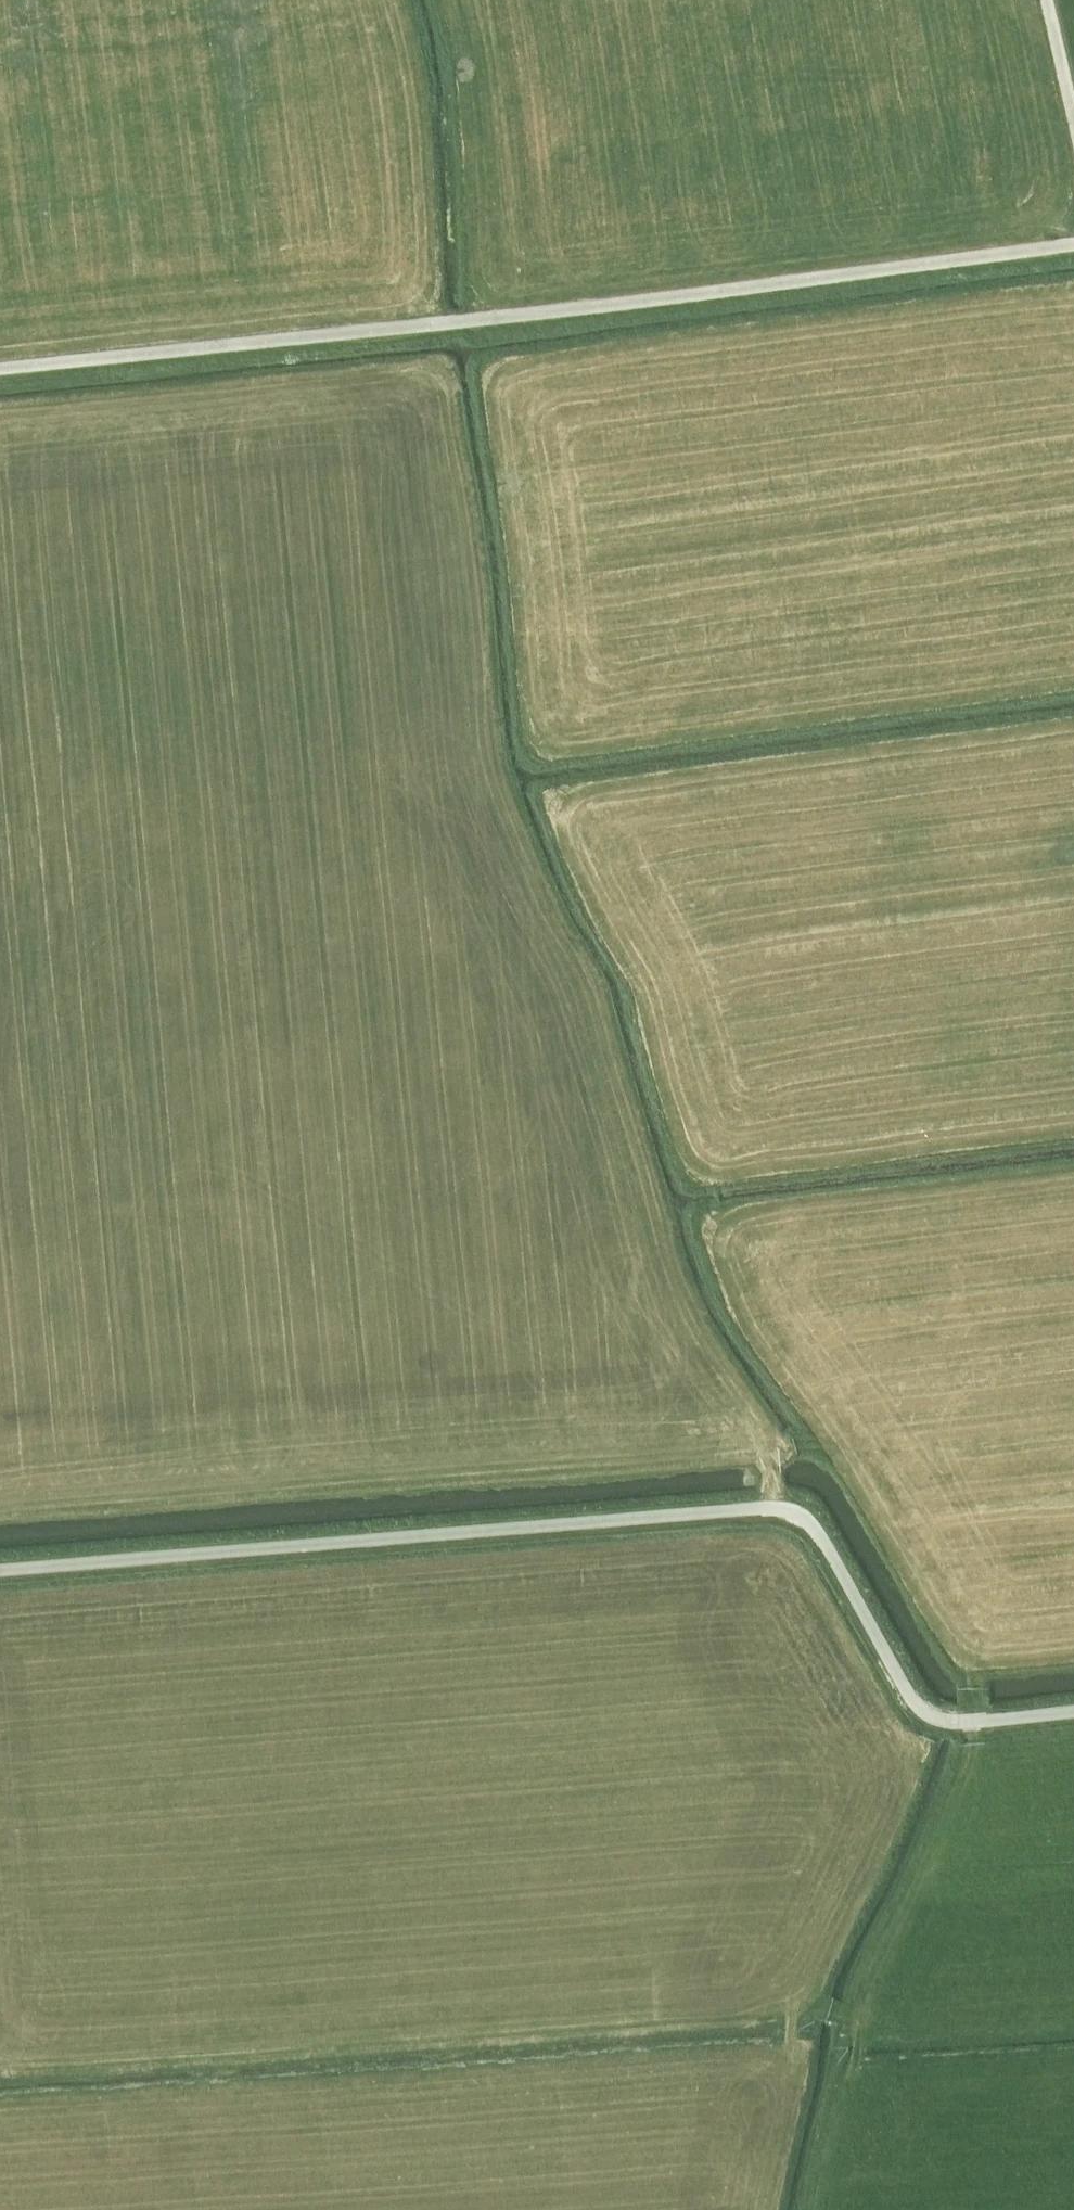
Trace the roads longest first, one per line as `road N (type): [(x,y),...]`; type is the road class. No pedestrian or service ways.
road 1 (unclassified): [(0,1570),(783,1508),(816,1528),(923,1709),(963,1721),(1073,1709)]

